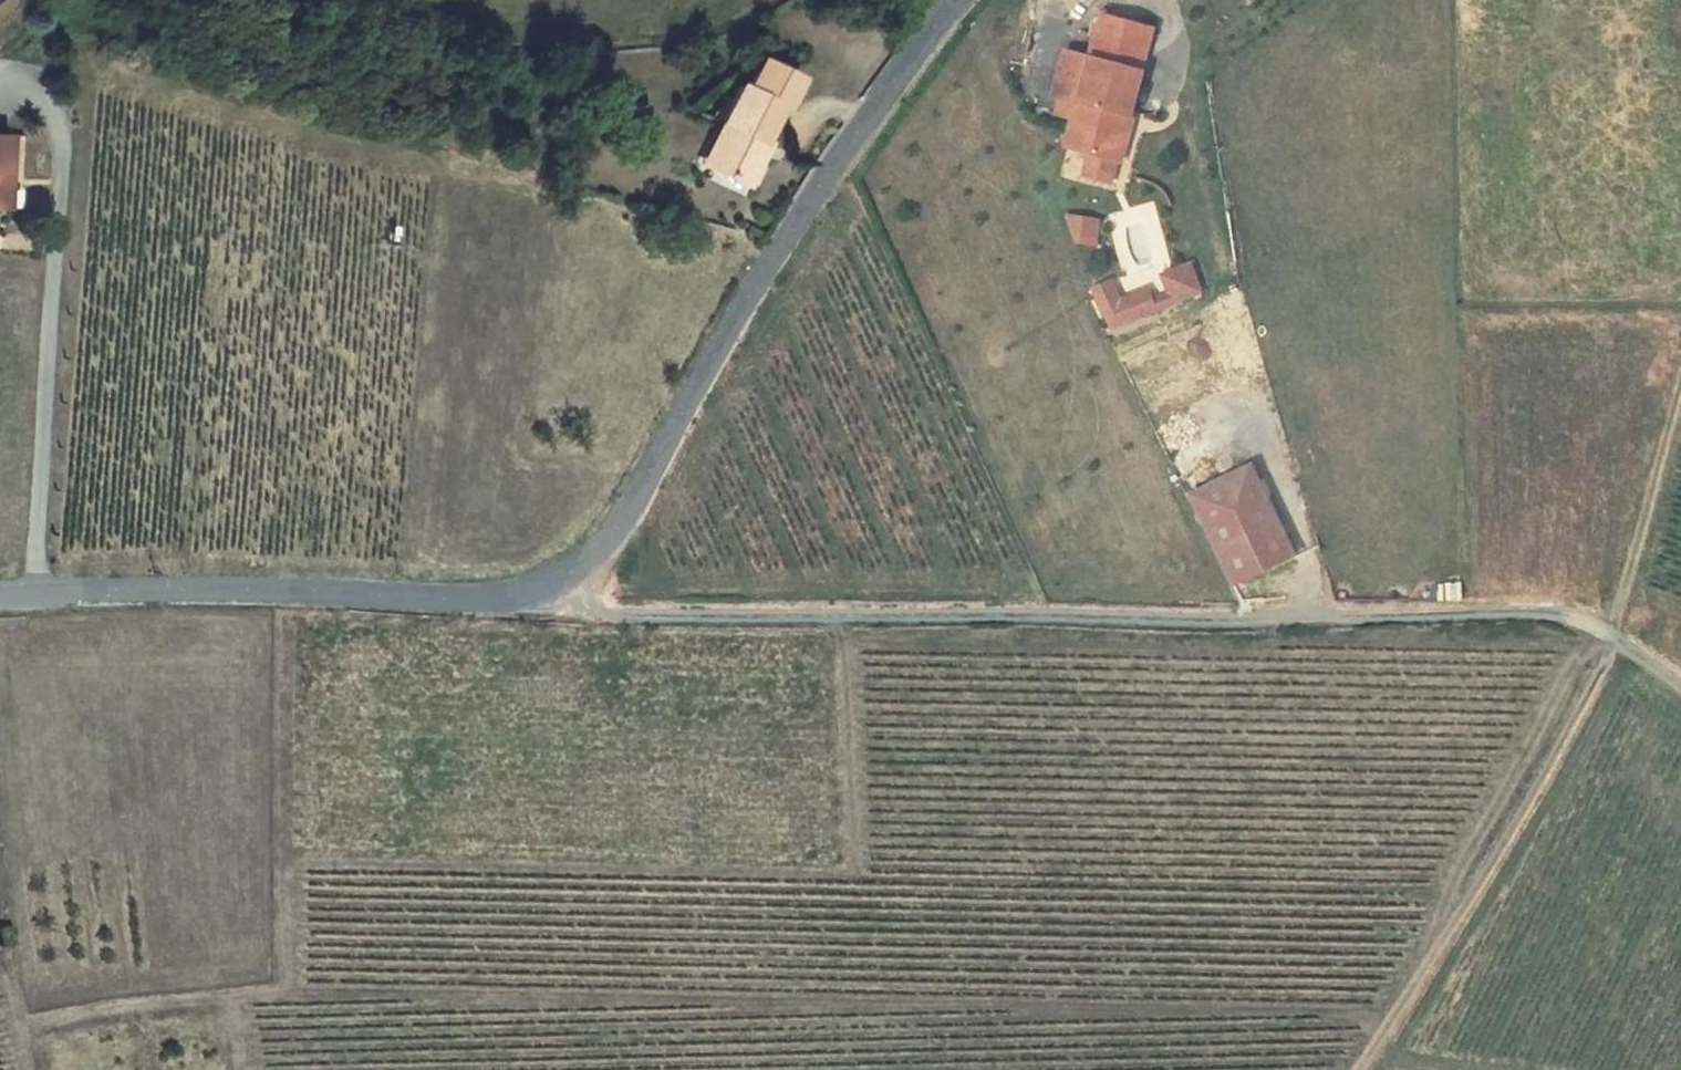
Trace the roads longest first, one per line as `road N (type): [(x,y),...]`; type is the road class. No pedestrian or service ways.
road 1 (tertiary): [(961,0),(826,169),(628,515),(594,561),(545,594),(0,597)]
road 2 (track): [(1680,685),(1578,619),(1529,610),(1248,618),(637,614),(545,594)]
road 3 (track): [(1680,386),(1601,670),(1497,860),(1359,1069)]

